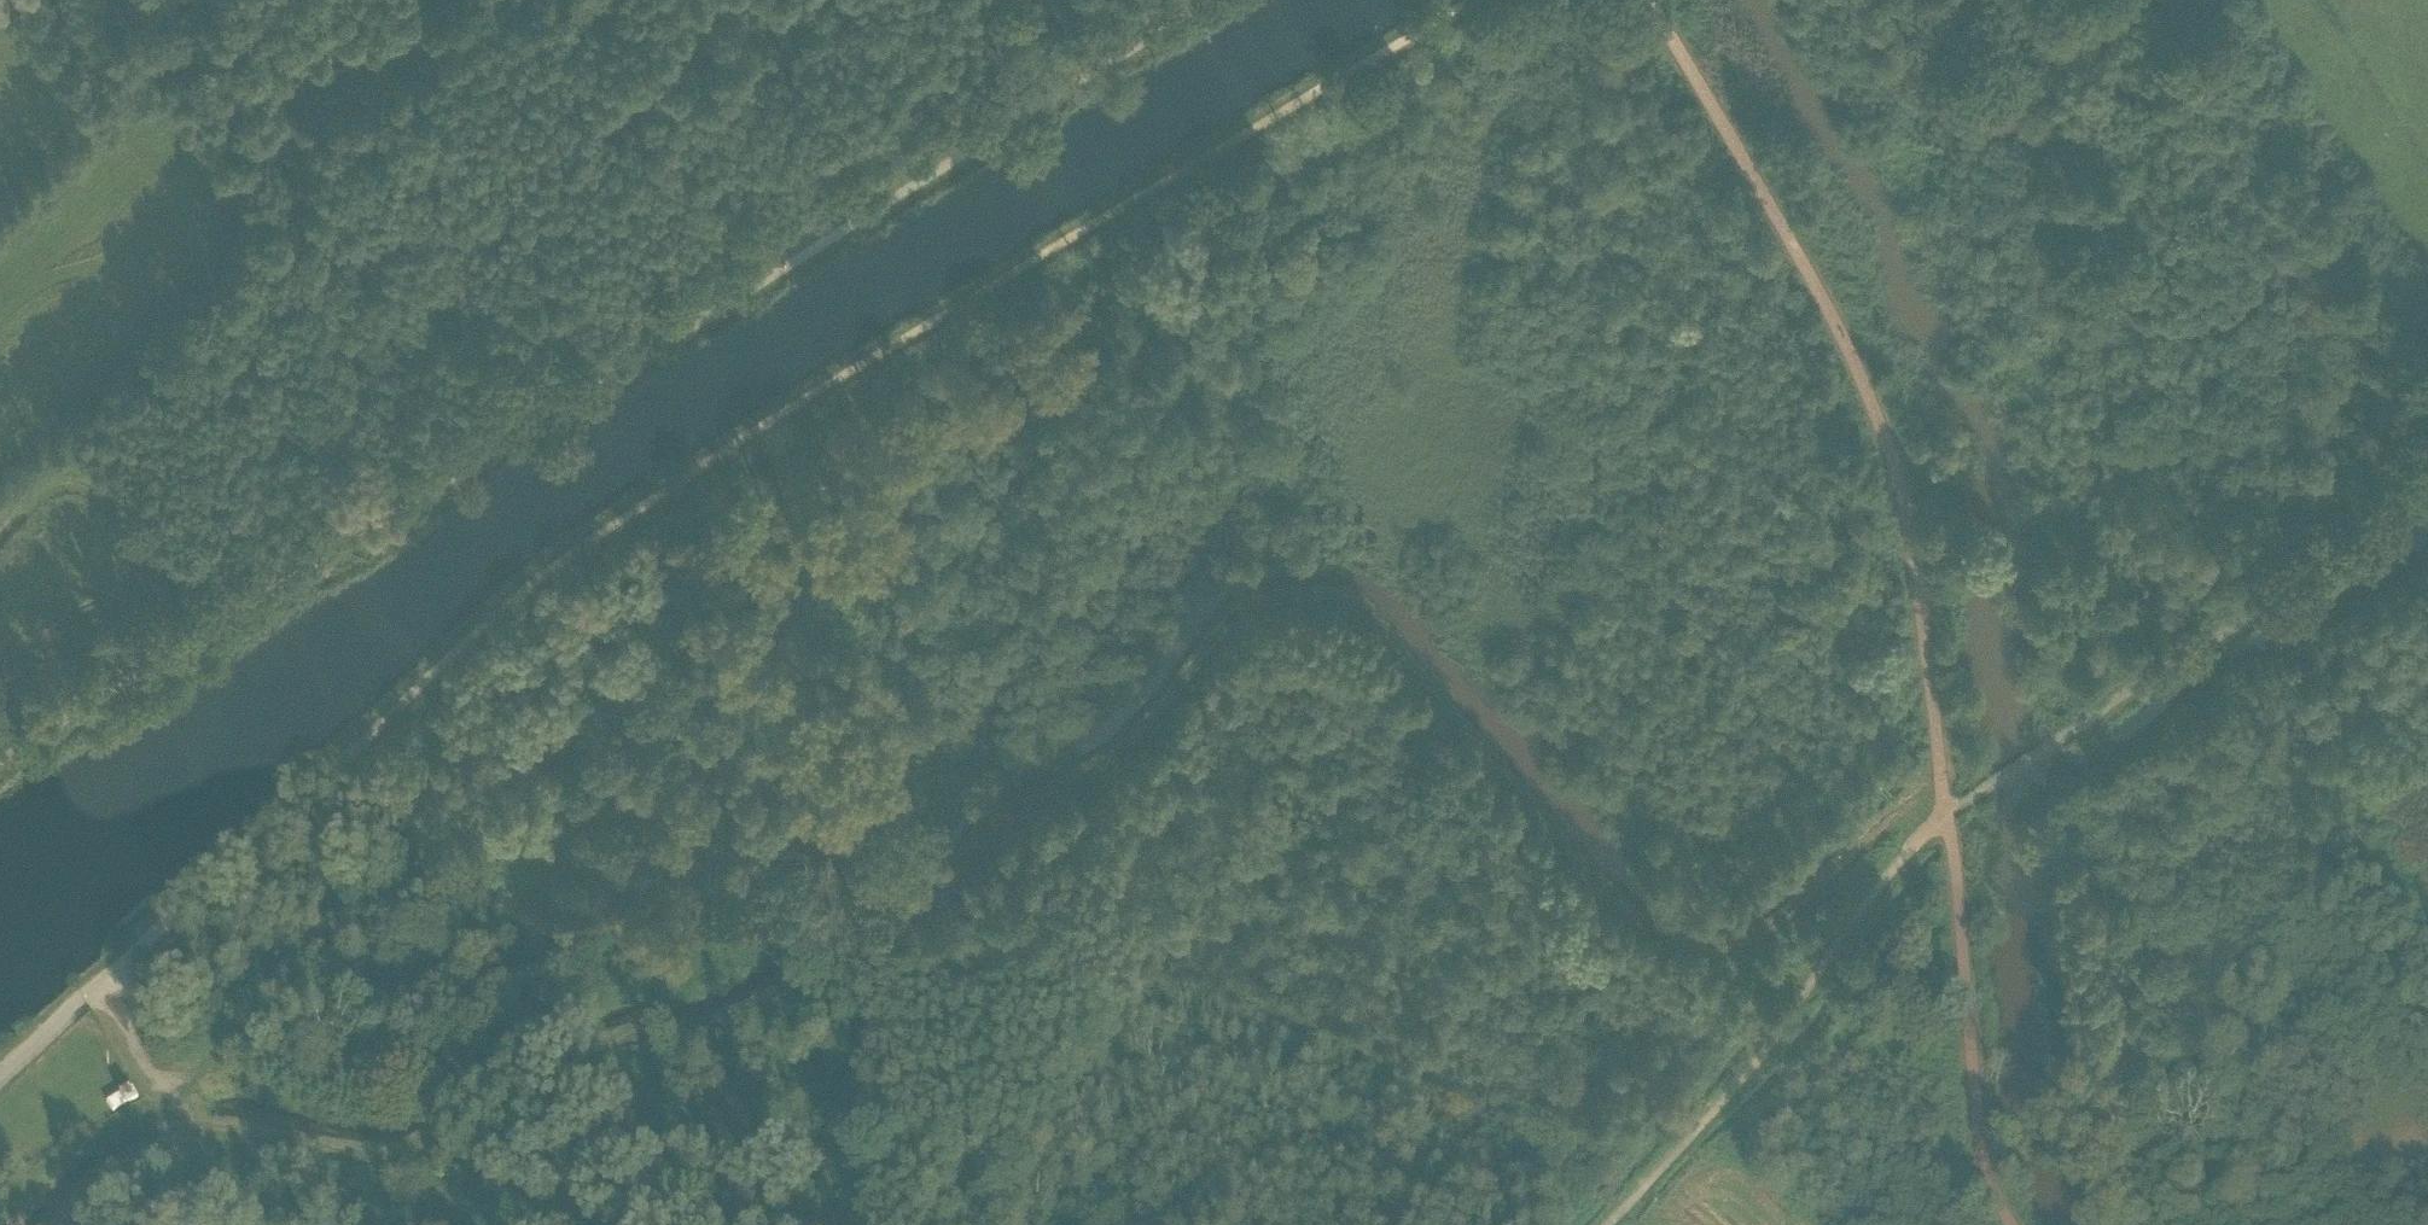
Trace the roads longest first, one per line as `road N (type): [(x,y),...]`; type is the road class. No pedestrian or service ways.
road 1 (unclassified): [(0,1076),(483,634),(656,500)]
road 2 (track): [(373,738),(415,781),(430,814),(410,875),(347,930),(239,993),(193,1057),(157,1071)]
road 3 (track): [(97,993),(196,1130)]

